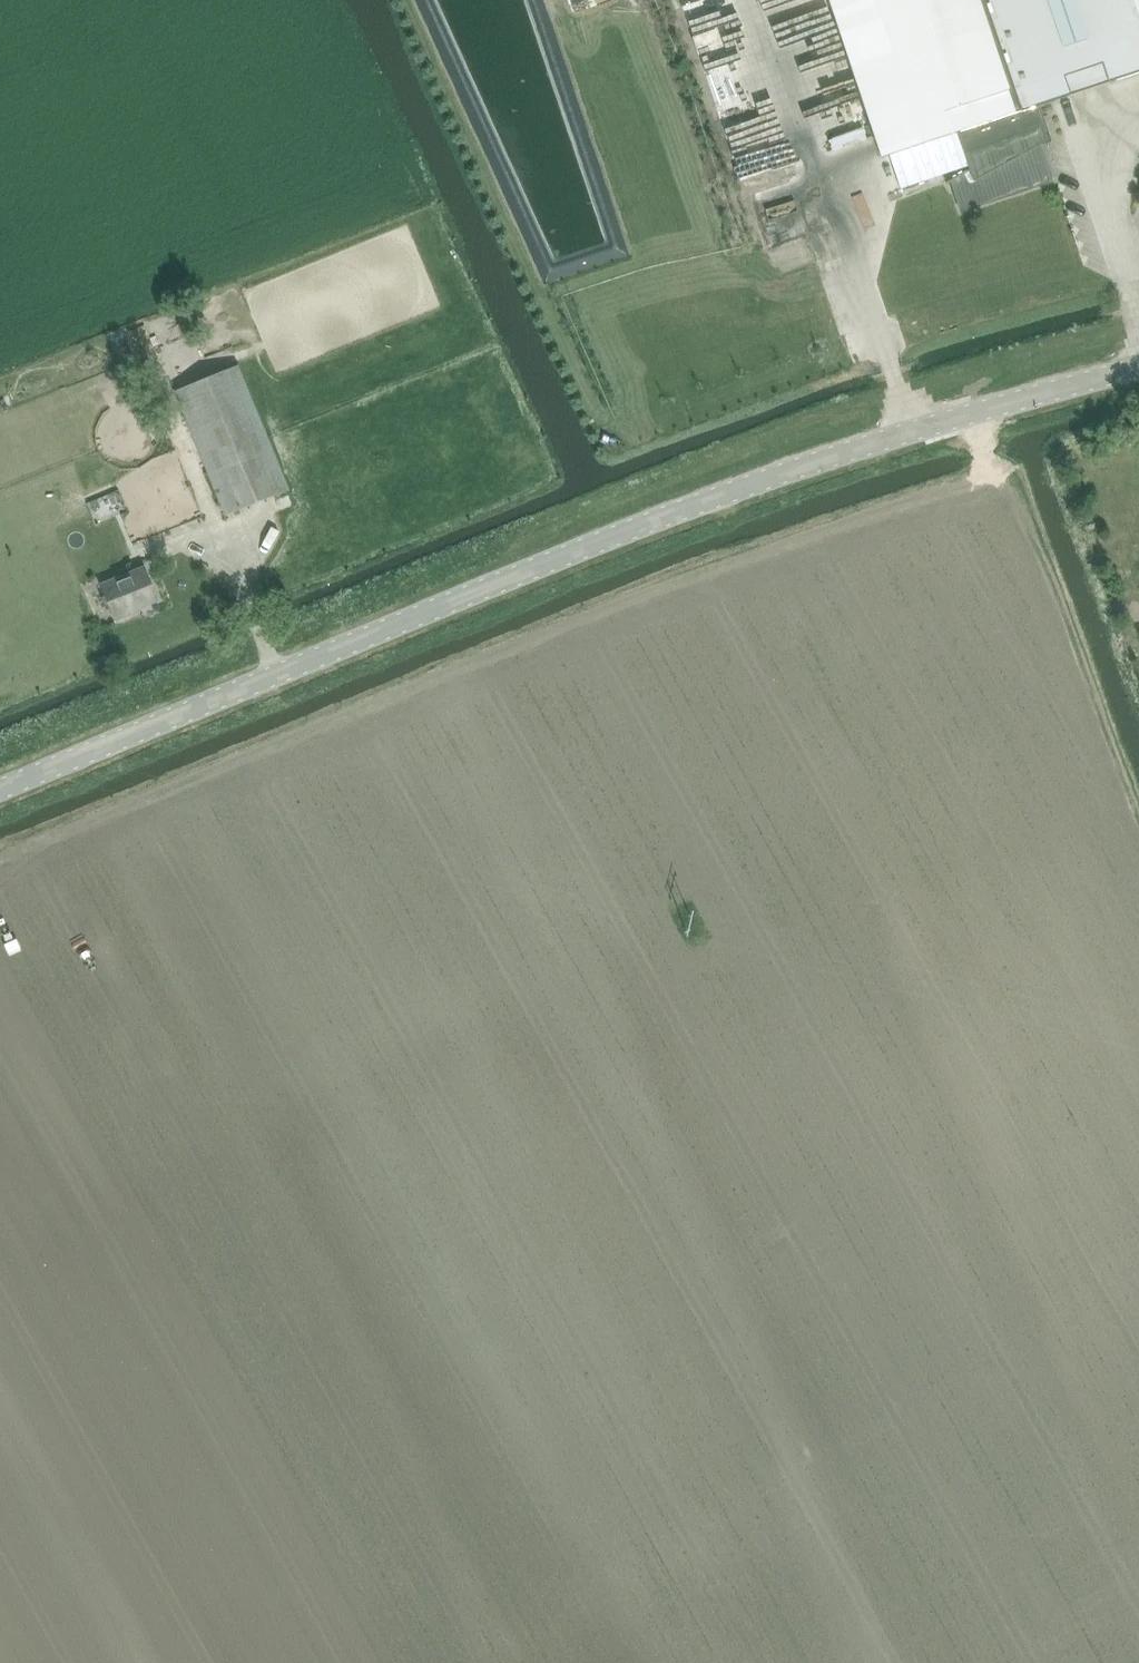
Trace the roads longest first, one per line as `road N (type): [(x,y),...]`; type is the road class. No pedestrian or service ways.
road 1 (unclassified): [(0,793),(713,501),(885,441),(1138,368)]

